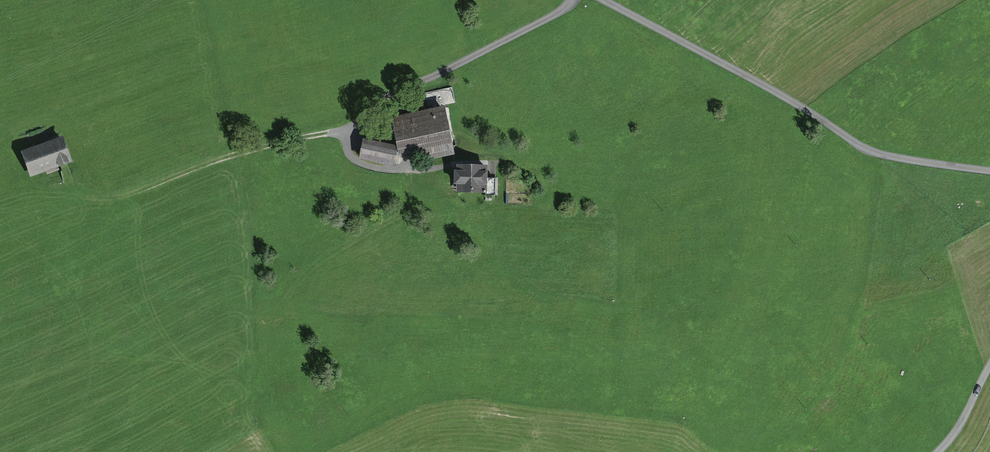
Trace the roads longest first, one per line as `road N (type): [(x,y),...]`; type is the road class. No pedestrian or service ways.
road 1 (unclassified): [(604,0),(868,150),(989,171)]
road 2 (track): [(344,131),(271,143),(103,197),(69,172)]
road 3 (unclassified): [(572,0),(389,95),(344,131)]

